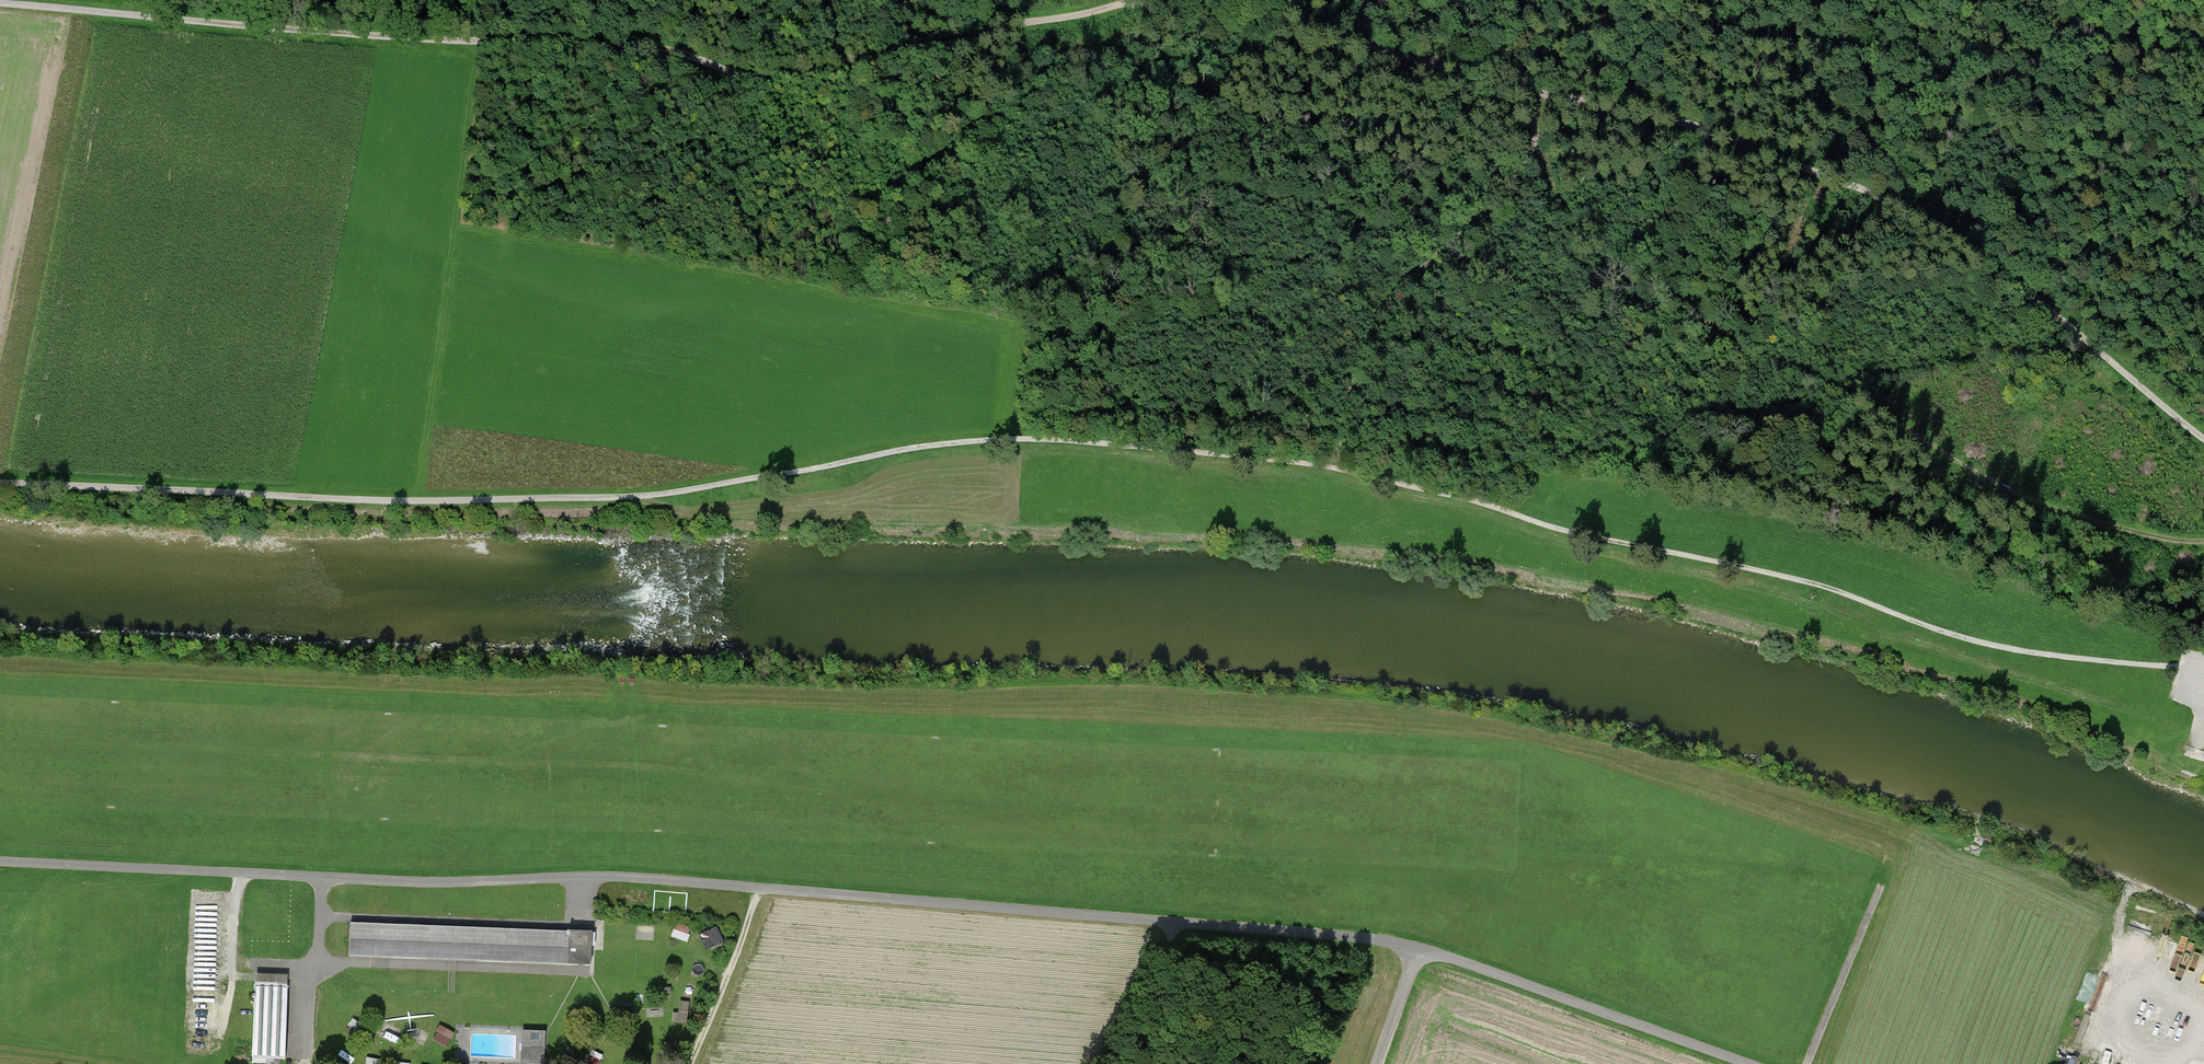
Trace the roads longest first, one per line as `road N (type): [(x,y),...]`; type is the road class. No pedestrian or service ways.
road 1 (unclassified): [(1750,1063),(1464,962),(1363,937),(620,877),(439,883),(0,862)]
road 2 (track): [(0,483),(373,501),(647,495),(929,445),(1018,439),(1334,467)]
road 3 (track): [(0,5),(462,40),(625,41),(729,71),(782,68),(1138,0)]
road 4 (track): [(1260,0),(1321,14),(1524,90),(1668,121),(1889,201),(2037,301),(2203,438)]
road 5 (track): [(1334,467),(1571,532),(1796,579),(1978,642),(2111,661),(2203,665)]
road 6 (track): [(1527,174),(1545,215),(1610,276),(1908,461),(2091,521),(2203,541)]
road 7 (track): [(1502,9),(1524,90),(1527,174),(1504,213),(1392,298),(1373,327),(1334,467)]
road 8 (track): [(2203,79),(2078,16),(2004,0)]
road 9 (track): [(2138,1063),(2128,1056),(2121,1015),(2127,955),(2120,922),(2139,869)]
road 10 (track): [(1807,1063),(1881,889)]
road 11 (track): [(761,889),(693,1063)]
road 12 (track): [(244,874),(224,1027)]
road 13 (track): [(1418,948),(1376,1063)]

